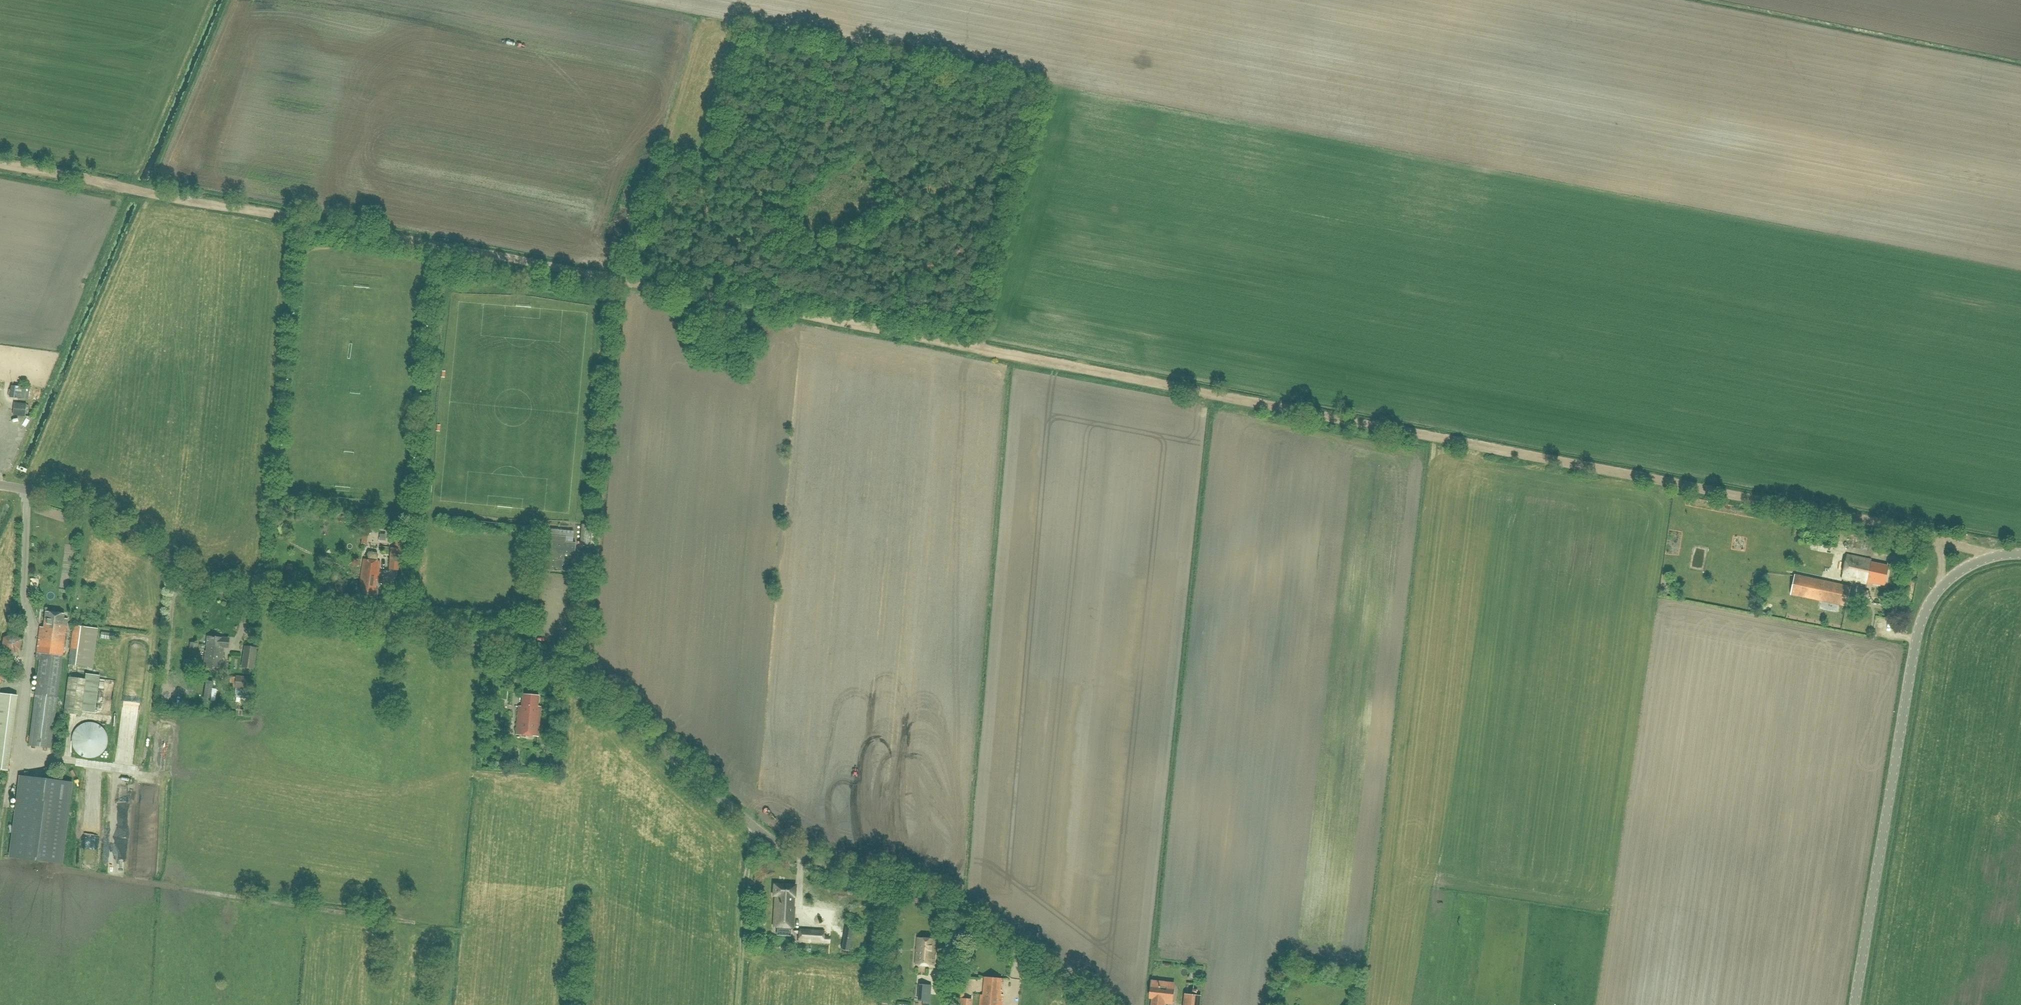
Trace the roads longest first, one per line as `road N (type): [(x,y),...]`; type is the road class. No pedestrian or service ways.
road 1 (unclassified): [(1092,1004),(953,904),(790,850),(620,712),(559,676),(477,649),(233,592),(98,513),(0,486)]
road 2 (track): [(944,273),(969,316),(964,346),(1935,537)]
road 3 (track): [(0,164),(621,280),(637,252),(698,228)]
road 4 (tertiary): [(1854,1004),(1924,613),(1971,564),(2020,555)]
road 5 (track): [(698,228),(786,134),(861,107),(902,109),(945,129),(944,273)]
road 6 (track): [(621,280),(964,346)]
road 7 (track): [(755,827),(738,1004)]

